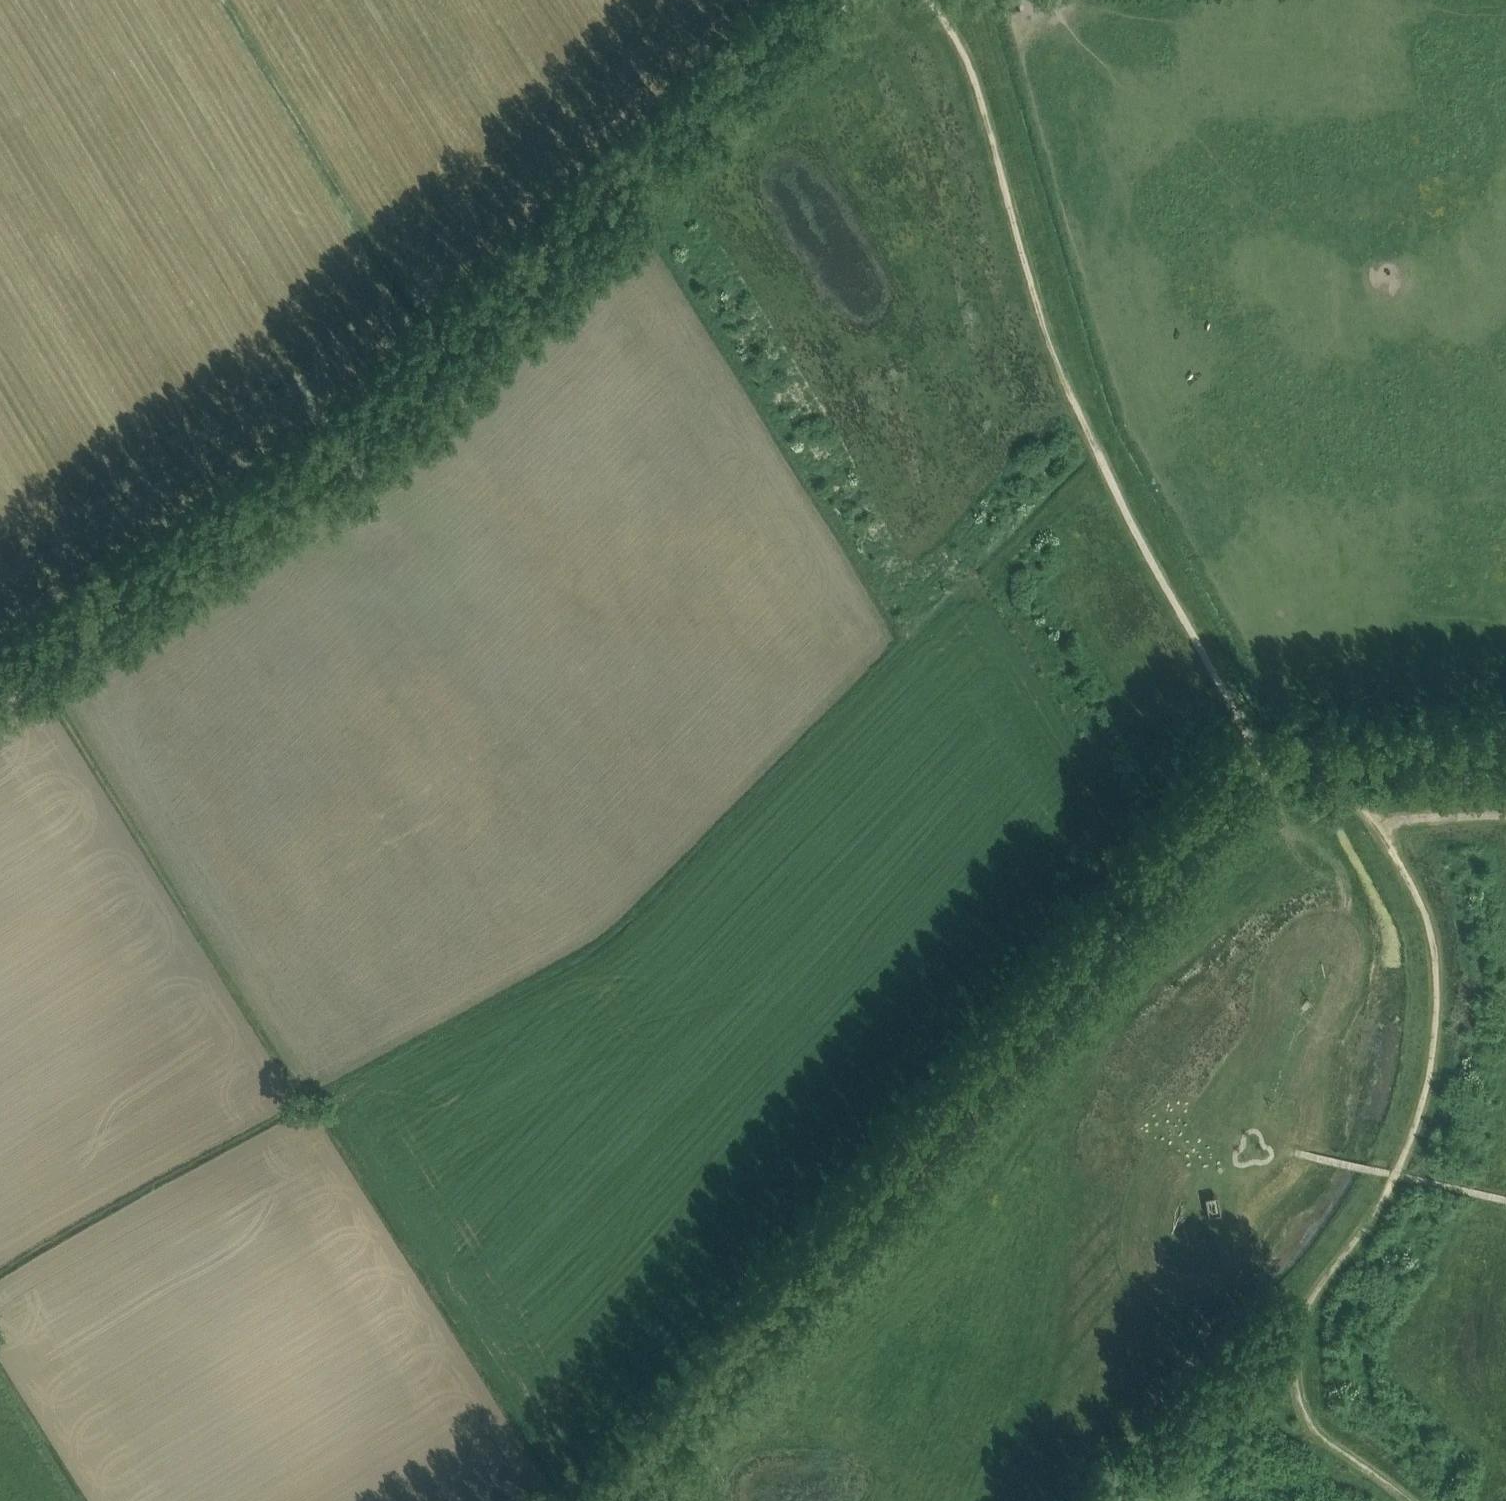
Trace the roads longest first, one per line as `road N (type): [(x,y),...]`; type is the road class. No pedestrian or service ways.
road 1 (track): [(579,1500),(613,1477),(1259,750),(1505,737)]
road 2 (track): [(811,0),(382,401),(302,466),(0,668)]

